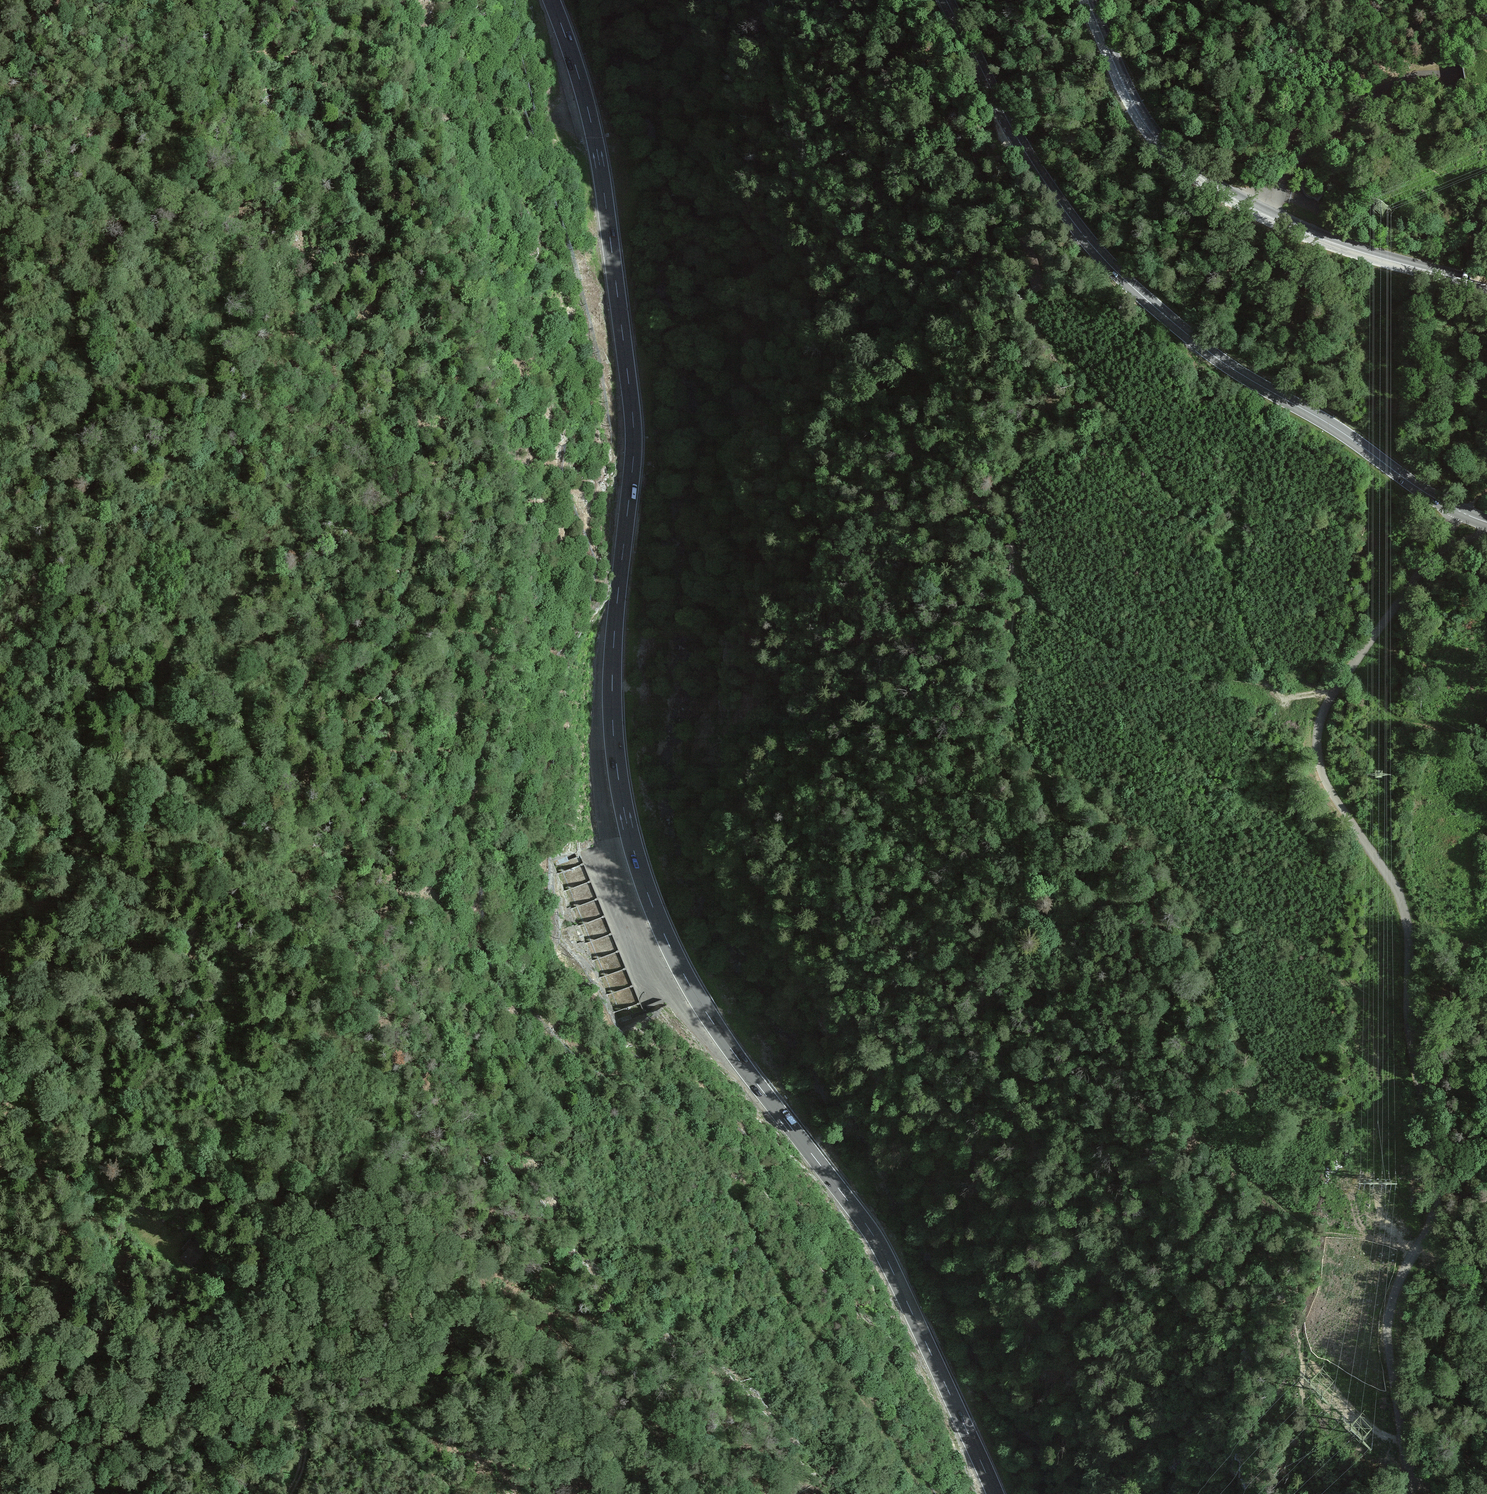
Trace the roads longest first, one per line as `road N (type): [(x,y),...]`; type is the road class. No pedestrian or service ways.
road 1 (motorway): [(996,1493),(873,1234),(692,989),(638,862),(614,734),(633,473),(631,393),(599,158),(552,0)]
road 2 (motorway): [(225,0),(765,1352),(807,1493)]
road 3 (track): [(268,1357),(272,1172),(295,1075),(342,999),(353,950),(333,910),(346,798),(338,678),(346,572),(374,479),(341,328),(311,272),(305,198),(272,91),(272,0)]
road 4 (unclassified): [(1409,1479),(1389,1319),(1437,1193),(1408,1022),(1408,929),(1395,885),(1325,781),(1317,742),(1334,692),(1461,513)]
road 5 (secondary): [(1461,513),(1216,355),(1132,287),(1053,194),(946,0)]
road 6 (tertiary): [(1088,0),(1141,117),(1200,177),(1323,239),(1486,286)]
road 7 (track): [(288,1493),(305,1434),(288,1377),(268,1357),(165,1330),(0,1325)]
road 8 (track): [(0,764),(46,677),(46,662),(37,640),(0,633)]
road 9 (track): [(1352,668),(1395,717),(1433,726),(1486,755)]

